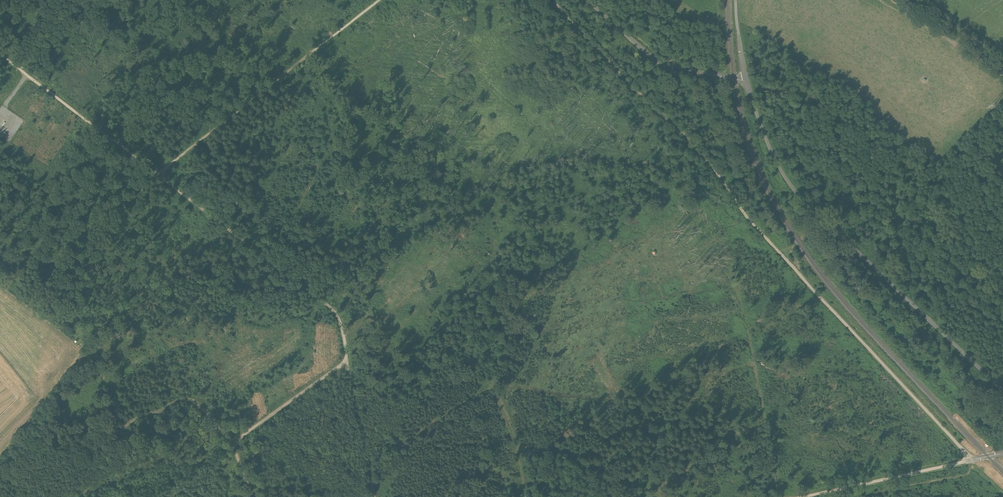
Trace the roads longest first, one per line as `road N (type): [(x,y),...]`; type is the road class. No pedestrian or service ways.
road 1 (track): [(553,0),(971,459)]
road 2 (unclassified): [(748,81),(803,201),(1002,386)]
road 3 (track): [(159,175),(379,0)]
road 4 (track): [(159,175),(329,307),(346,360)]
road 5 (track): [(796,496),(1002,454)]
road 6 (track): [(0,57),(159,175)]
road 7 (unclassified): [(748,81),(657,61),(590,0)]
road 8 (track): [(346,360),(234,444)]
road 9 (track): [(346,360),(374,496)]

